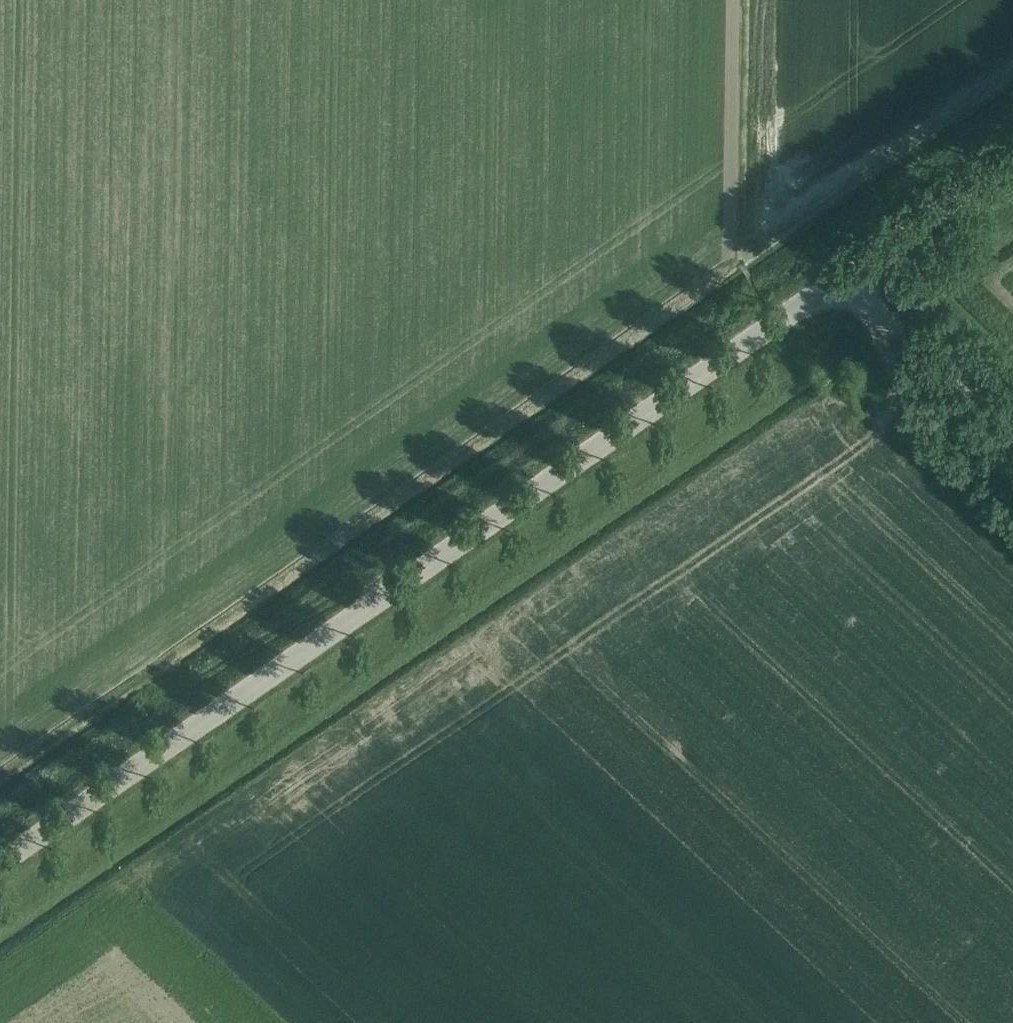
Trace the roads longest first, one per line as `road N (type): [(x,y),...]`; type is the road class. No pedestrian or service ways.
road 1 (unclassified): [(778,323),(0,862)]
road 2 (track): [(741,263),(742,0)]
road 3 (unclassified): [(1012,432),(848,275)]
road 4 (unclassified): [(848,275),(1012,160)]
road 5 (track): [(859,287),(917,397),(890,419)]

